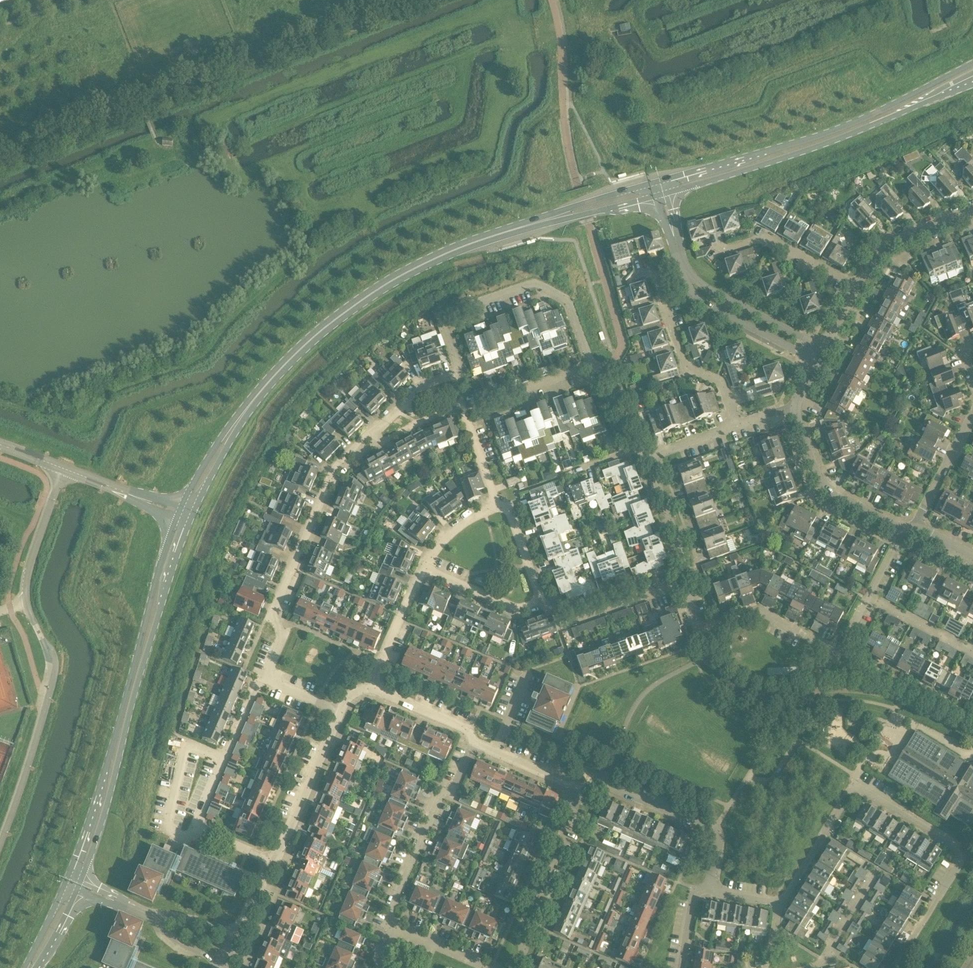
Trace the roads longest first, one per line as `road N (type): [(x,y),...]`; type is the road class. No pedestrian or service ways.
road 1 (secondary): [(182,516),(238,420),(350,310),(470,244),(657,190)]
road 2 (residential): [(896,967),(966,855),(857,786),(780,904)]
road 3 (secondary): [(74,884),(107,794),(182,516)]
road 4 (residential): [(369,432),(333,469),(275,611),(280,640),(265,680),(340,711)]
road 5 (secondary): [(657,190),(832,138),(972,73)]
road 6 (residential): [(719,625),(757,611),(837,652),(903,531)]
road 7 (residential): [(594,367),(571,307),(535,286),(443,319),(456,358),(451,376)]
road 8 (residential): [(422,568),(509,607),(543,601),(510,508),(497,508)]
road 9 (residential): [(393,929),(389,917),(440,795),(452,794),(475,740)]
road 10 (residential): [(582,789),(600,782),(714,831),(709,892)]
road 11 (residential): [(517,967),(525,951),(521,930),(582,789)]
road 12 (residential): [(736,426),(718,381),(684,363),(654,273)]
road 13 (residential): [(903,531),(822,488),(793,408)]
road 14 (residential): [(681,265),(695,297),(817,361)]
road 15 (residential): [(269,860),(278,856),(340,711)]
road 16 (residential): [(824,349),(681,265)]
road 17 (residential): [(269,860),(194,828),(225,760)]
road 18 (residential): [(858,287),(767,240),(723,252)]
road 19 (residential): [(972,210),(884,244),(858,287)]
road 20 (unclassified): [(27,604),(28,571),(63,467)]
road 21 (residential): [(683,584),(688,571),(649,458)]
road 22 (residential): [(557,627),(683,584)]
road 23 (residential): [(372,689),(422,568)]
road 24 (unclassified): [(182,516),(63,467)]
road 25 (residential): [(915,529),(972,415)]

